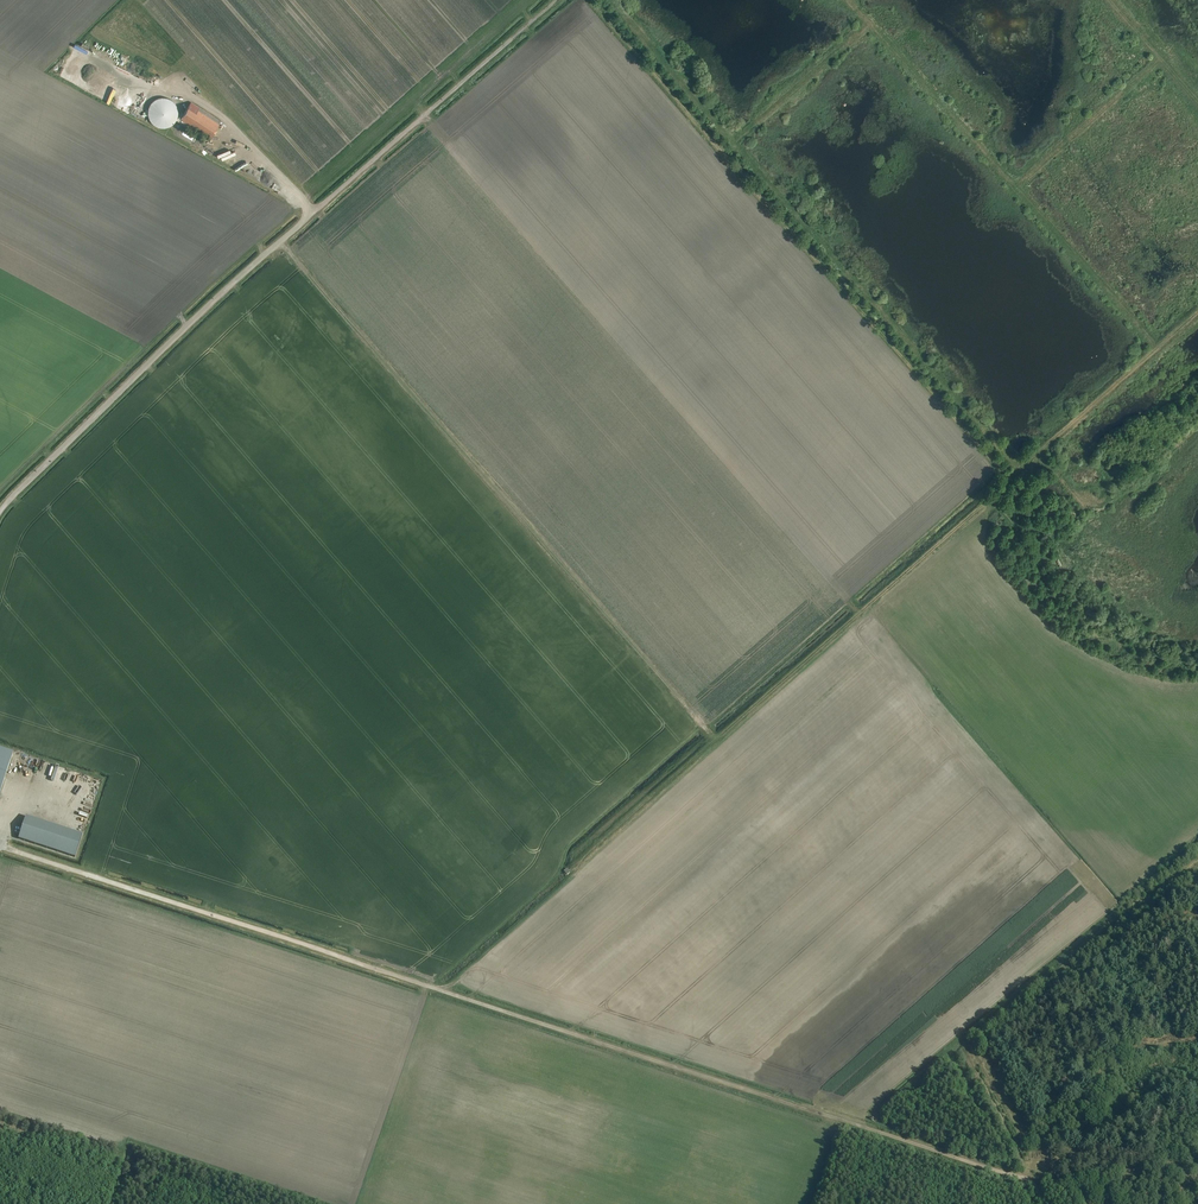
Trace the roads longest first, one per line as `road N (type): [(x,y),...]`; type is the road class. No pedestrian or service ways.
road 1 (track): [(0,512),(179,334),(555,0)]
road 2 (track): [(716,738),(279,243)]
road 3 (track): [(1044,1203),(1028,1180),(443,991)]
road 4 (track): [(848,0),(1154,348),(1197,311)]
road 5 (track): [(443,991),(0,848)]
road 6 (track): [(1016,187),(1158,58)]
road 7 (track): [(314,211),(193,99)]
road 8 (track): [(1154,348),(1036,456)]
road 9 (track): [(1197,104),(1109,0)]

